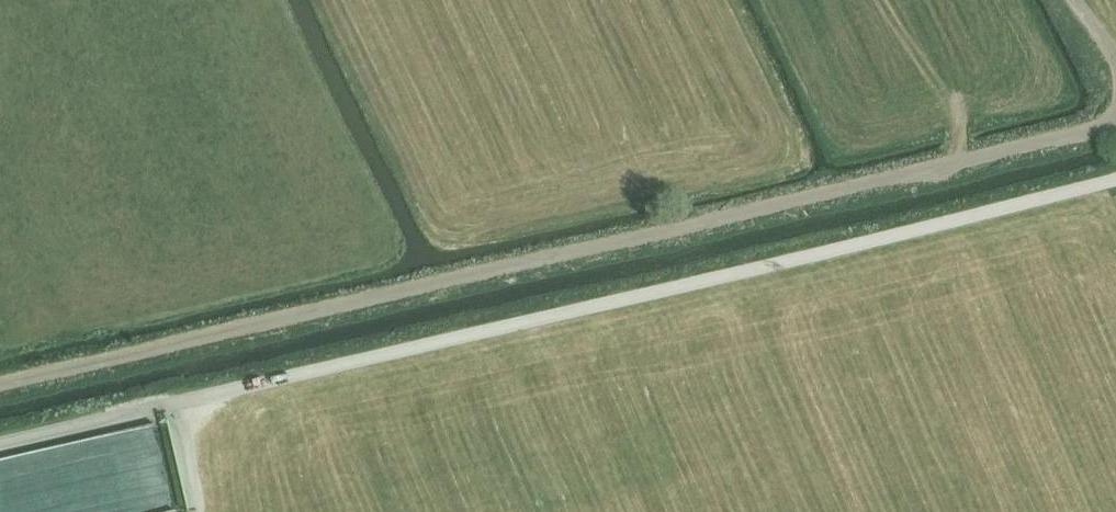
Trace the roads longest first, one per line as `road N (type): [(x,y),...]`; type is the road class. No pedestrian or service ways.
road 1 (track): [(0,444),(1115,177)]
road 2 (track): [(0,389),(1115,123)]

